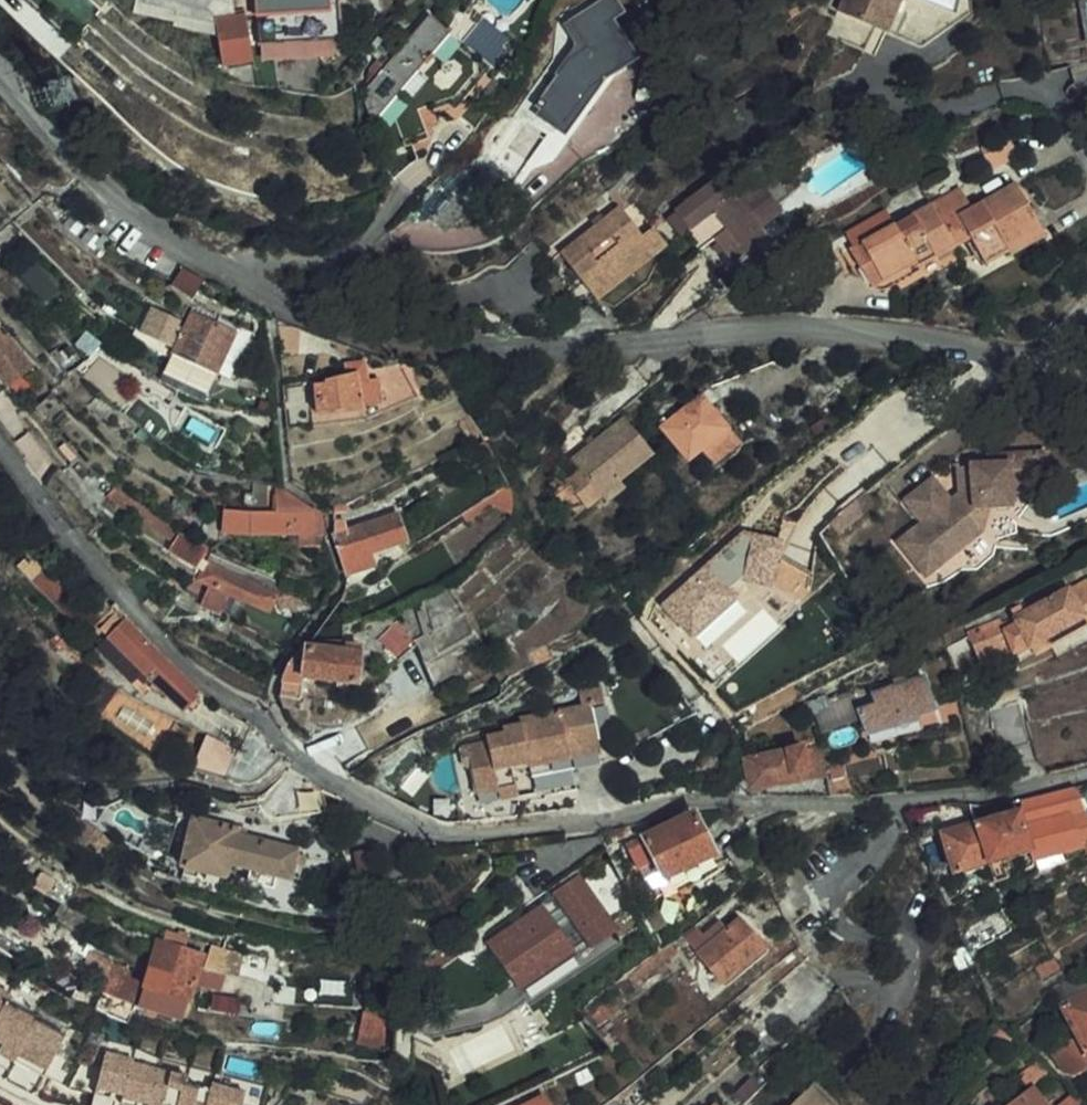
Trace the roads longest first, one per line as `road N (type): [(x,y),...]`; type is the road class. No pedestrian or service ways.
road 1 (unclassified): [(1086,774),(963,796),(786,808),(698,803),(450,835),(404,822),(294,753),(154,634),(0,451)]
road 2 (unclassified): [(1086,379),(938,335),(731,332),(569,351),(406,336),(288,299),(180,239),(95,173),(0,73)]

